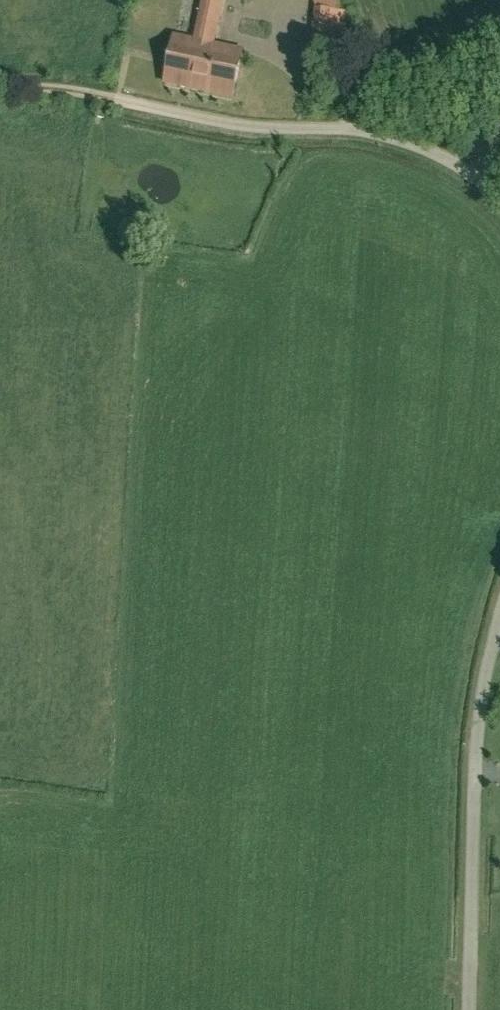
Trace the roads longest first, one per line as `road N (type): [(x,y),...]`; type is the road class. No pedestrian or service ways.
road 1 (unclassified): [(499,212),(434,152),(407,140),(358,127),(258,127),(113,97)]
road 2 (unclassified): [(467,1009),(470,726),(482,641),(499,597)]

